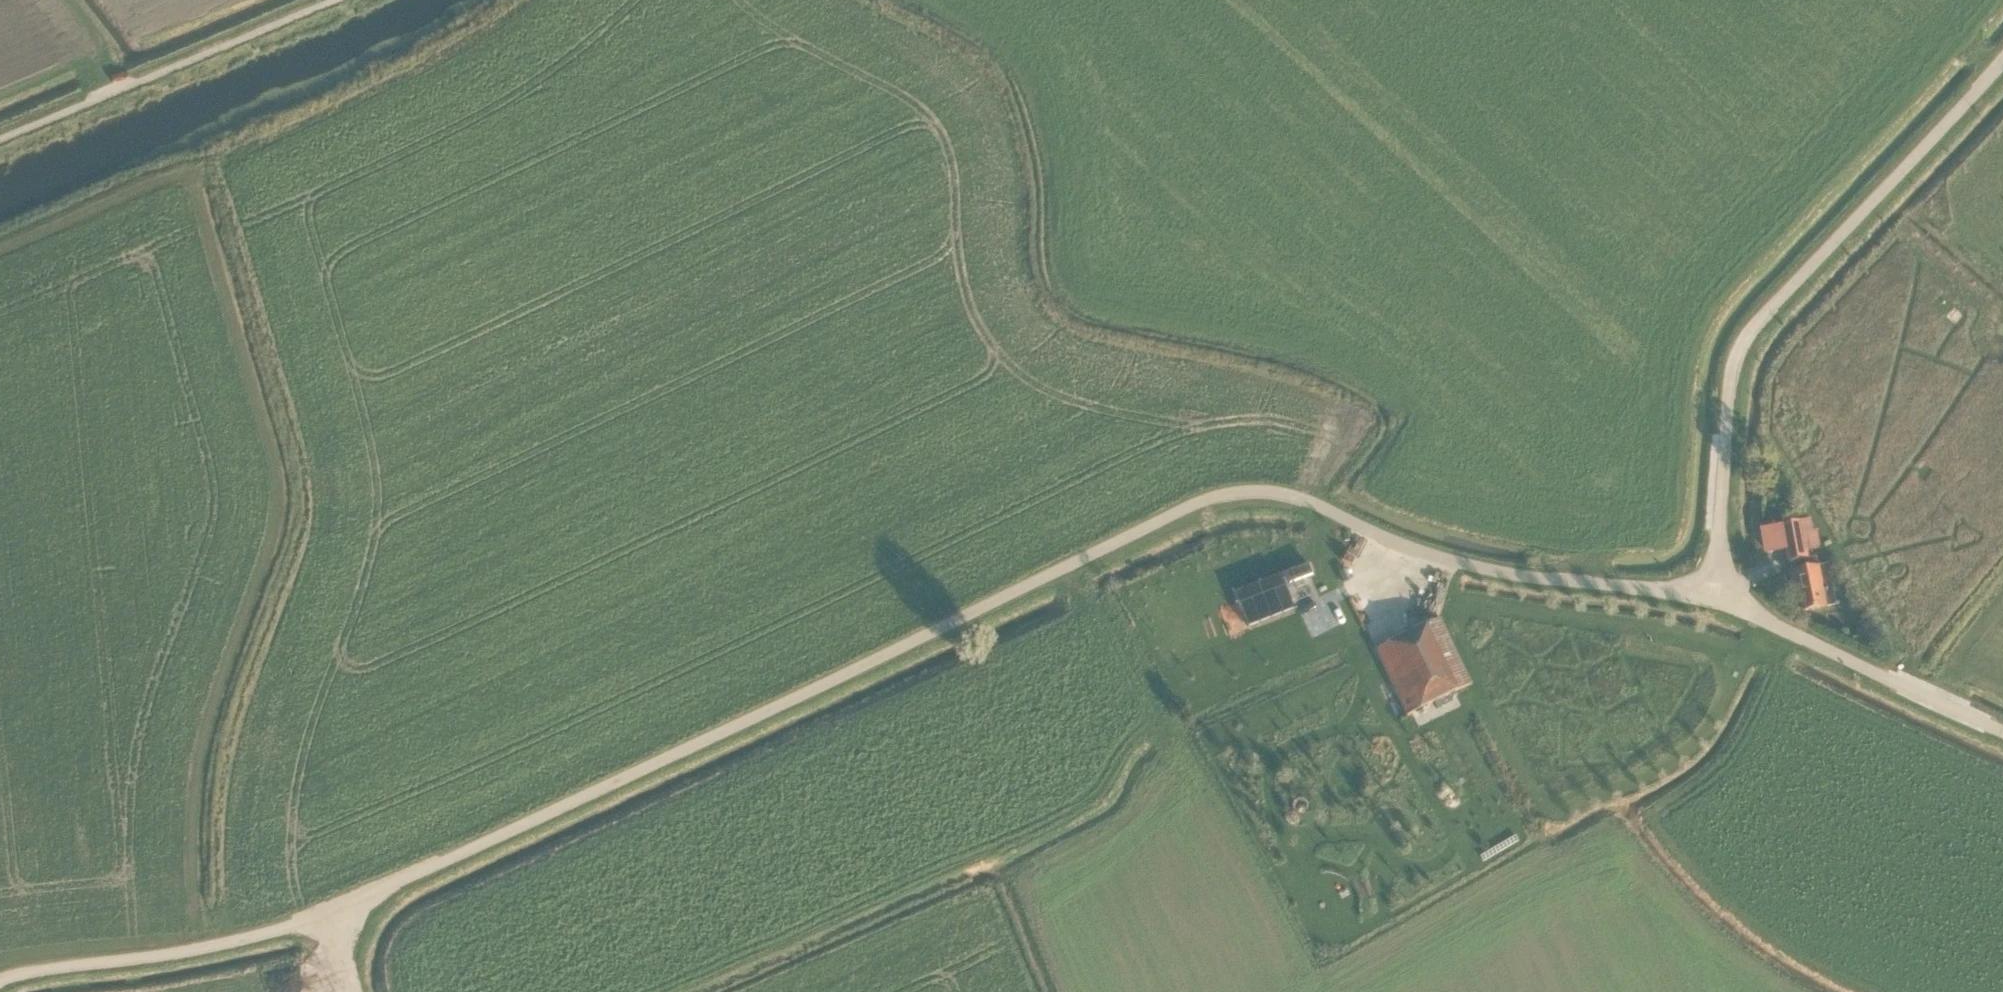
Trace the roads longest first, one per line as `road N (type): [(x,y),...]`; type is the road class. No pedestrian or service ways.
road 1 (unclassified): [(1715,597),(1544,582),(1419,555),(1300,499),(1246,492),(1189,507),(508,838),(338,907),(214,946),(0,980)]
road 2 (unclassified): [(1715,597),(1732,380),(1750,335),(2002,60)]
road 3 (unclassified): [(2002,733),(1715,597)]

